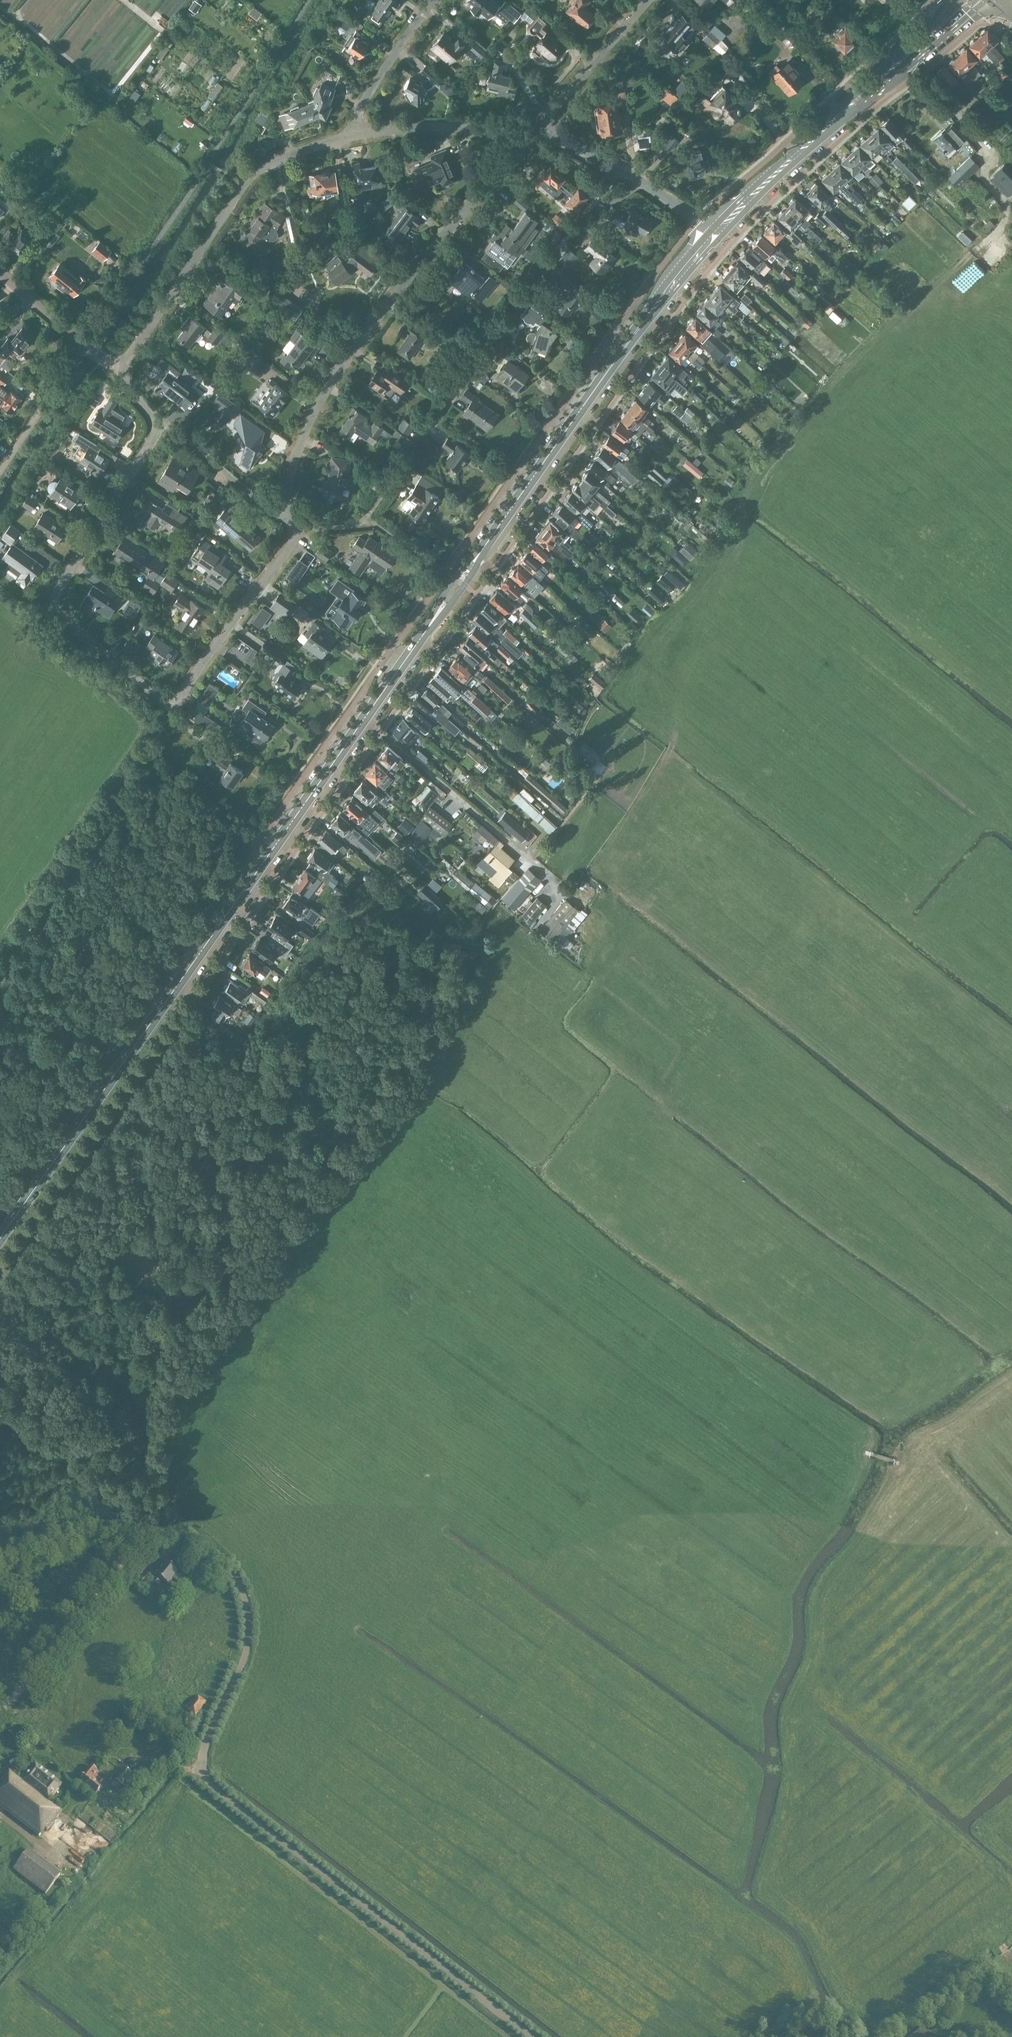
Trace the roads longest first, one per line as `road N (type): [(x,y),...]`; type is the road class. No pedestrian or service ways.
road 1 (primary): [(0,1240),(608,372),(715,234)]
road 2 (unclassified): [(533,2036),(208,1778),(203,1752),(249,1638),(234,1570),(0,1364)]
road 3 (track): [(573,999),(593,970),(610,903),(679,726),(648,683),(740,522),(834,395),(965,260)]
road 4 (residential): [(302,529),(282,517),(302,439),(338,377),(527,131)]
road 5 (residential): [(172,709),(45,613),(163,425)]
road 6 (residential): [(357,134),(301,151),(243,187),(119,369)]
road 7 (primary): [(737,211),(989,0)]
road 8 (primary): [(960,0),(737,211)]
road 9 (track): [(0,1718),(166,1508)]
road 10 (residential): [(172,709),(302,529)]
road 11 (residential): [(715,234),(613,166),(527,131)]
road 12 (residential): [(527,131),(648,0)]
road 13 (residential): [(527,131),(357,134)]
road 14 (residential): [(357,134),(380,74),(435,0)]
road 15 (residential): [(119,369),(0,274)]

